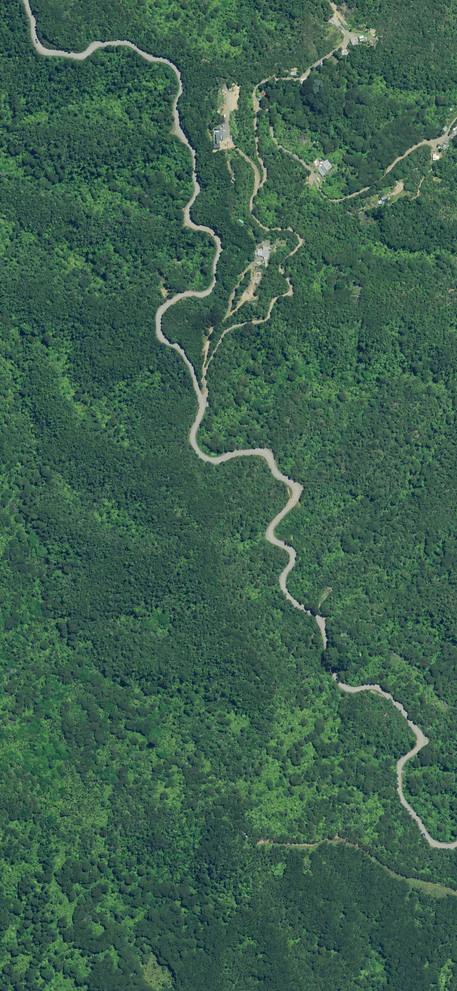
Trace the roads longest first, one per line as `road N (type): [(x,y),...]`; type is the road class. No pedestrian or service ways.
road 1 (unclassified): [(23,0),(39,50),(81,56),(95,43),(126,40),(173,65),(180,83),(173,109),(191,148),(196,192),(182,209),(185,226),(213,232),(218,243),(208,288),(155,311),(158,338),(187,362),(197,407),(189,436),(201,455),(215,458),(261,450),(291,491),(269,524),(269,536),(293,553),(280,575),(285,594),(319,619),(340,681),(379,685),(419,737),(403,758),(401,799),(428,838),(456,838)]
road 2 (track): [(197,407),(204,370),(225,331),(268,317),(274,299),(292,287),(280,264),(301,244),(288,228),(269,229),(251,213),(264,178),(258,108),(270,112),(282,149),(332,200),(360,193),(396,160),(442,138),(456,119)]
road 3 (track): [(456,893),(399,875),(340,836),(259,842)]
road 4 (track): [(258,108),(261,83),(305,77),(348,33)]

